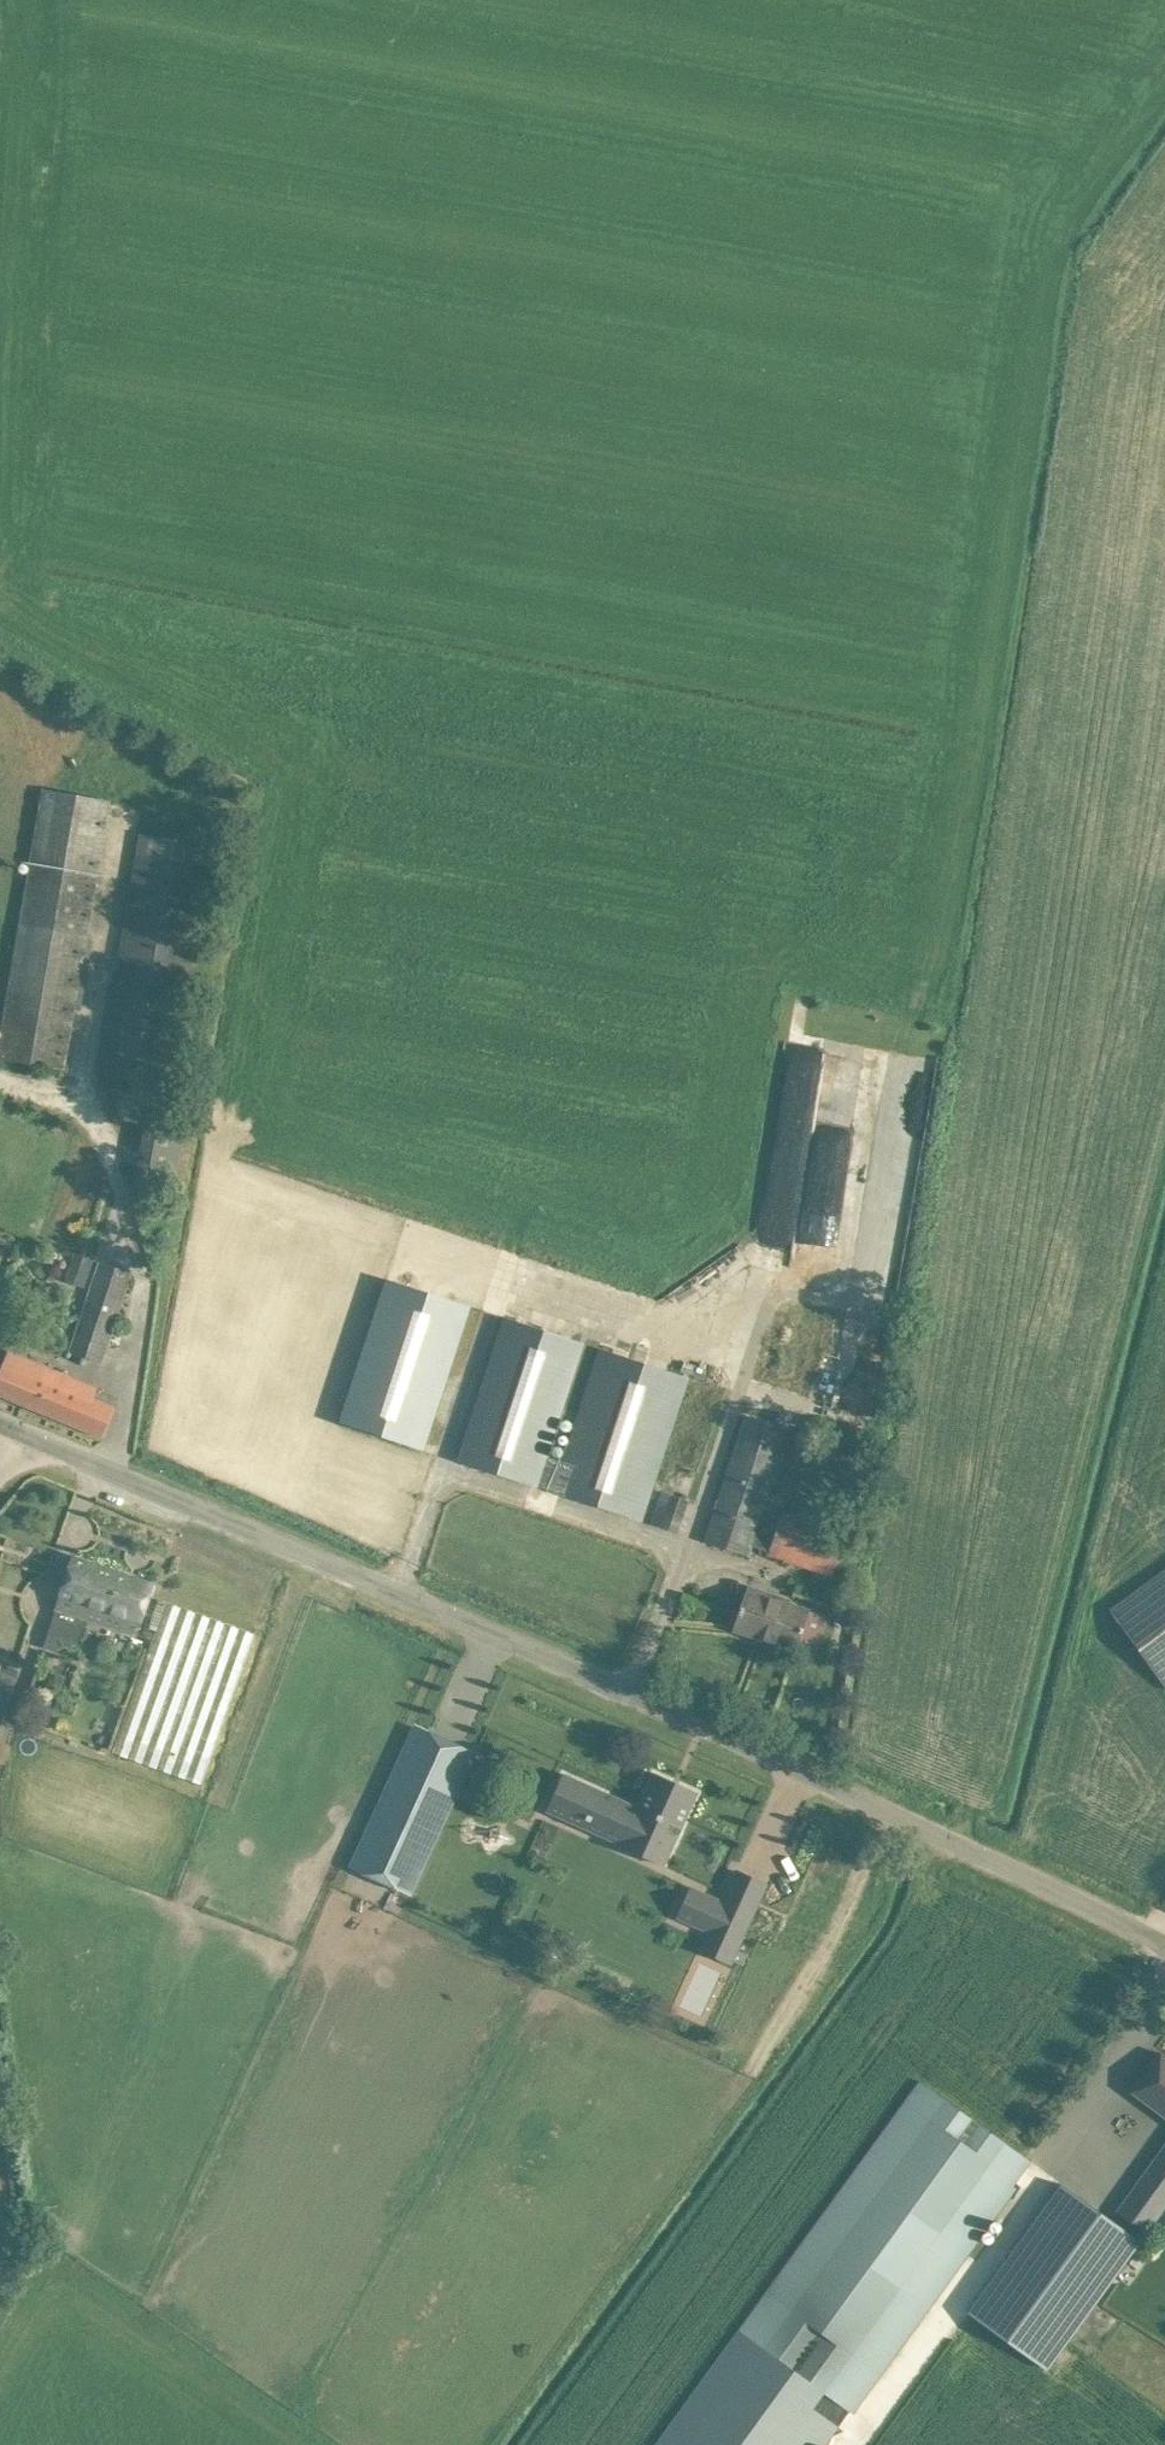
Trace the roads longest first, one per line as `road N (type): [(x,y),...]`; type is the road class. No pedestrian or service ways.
road 1 (unclassified): [(21,1433),(592,1673),(1164,1945)]

